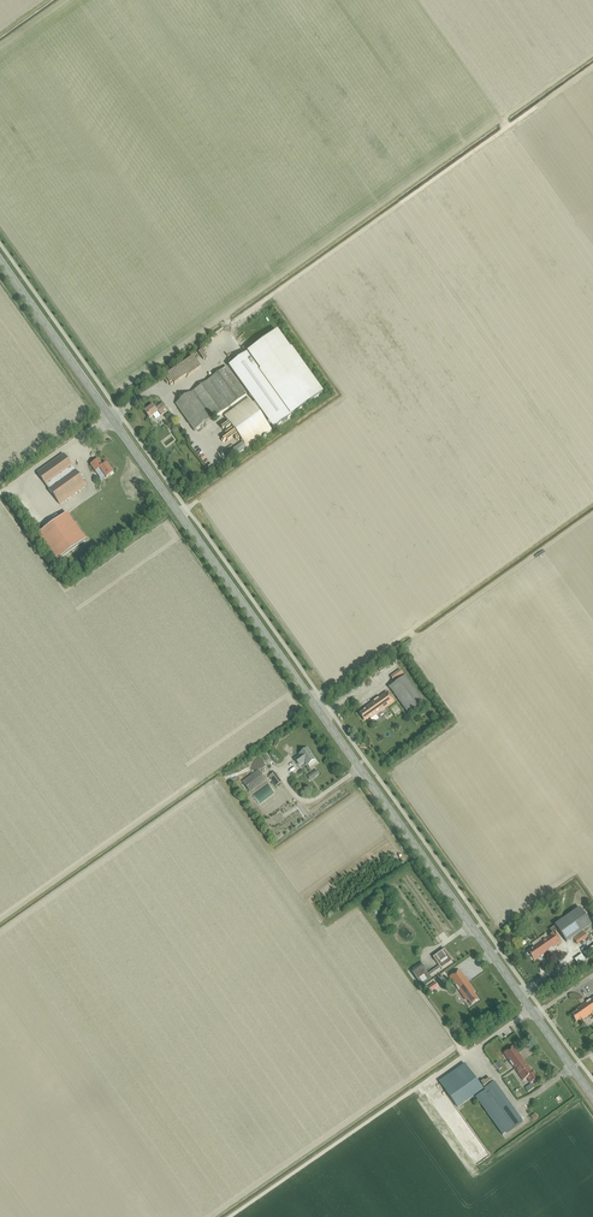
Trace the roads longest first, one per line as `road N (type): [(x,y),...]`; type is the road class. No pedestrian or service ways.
road 1 (secondary): [(592,1097),(0,261)]

